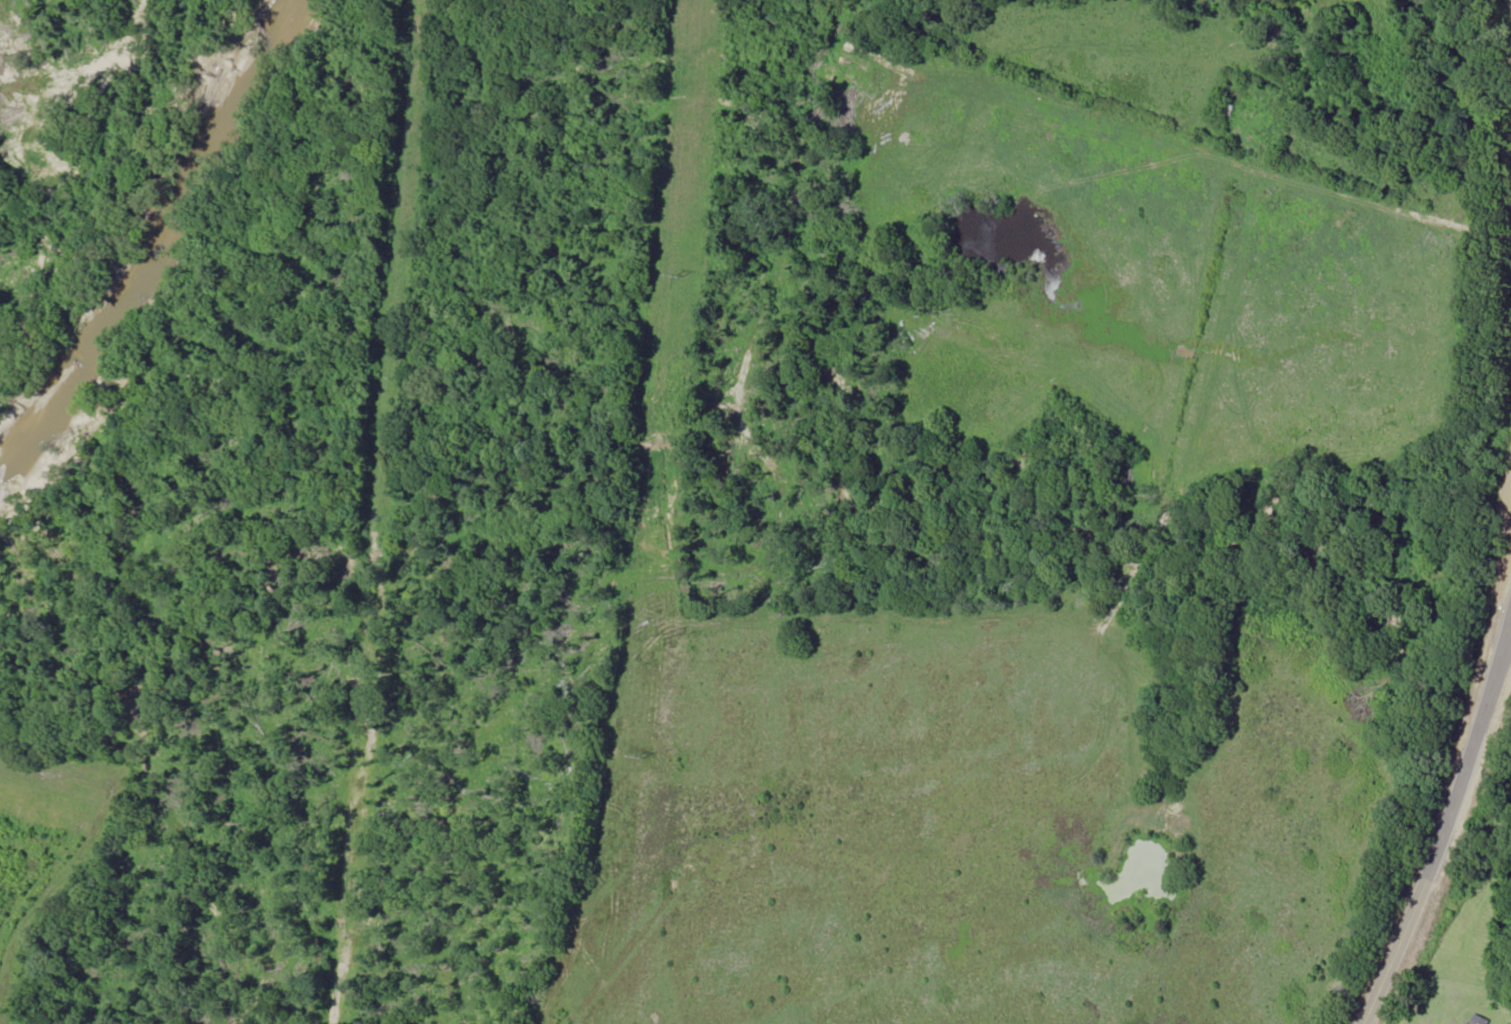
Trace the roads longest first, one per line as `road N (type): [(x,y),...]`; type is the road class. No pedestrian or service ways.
road 1 (secondary): [(1380,1023),(1510,658)]
road 2 (residential): [(0,182),(128,0)]

